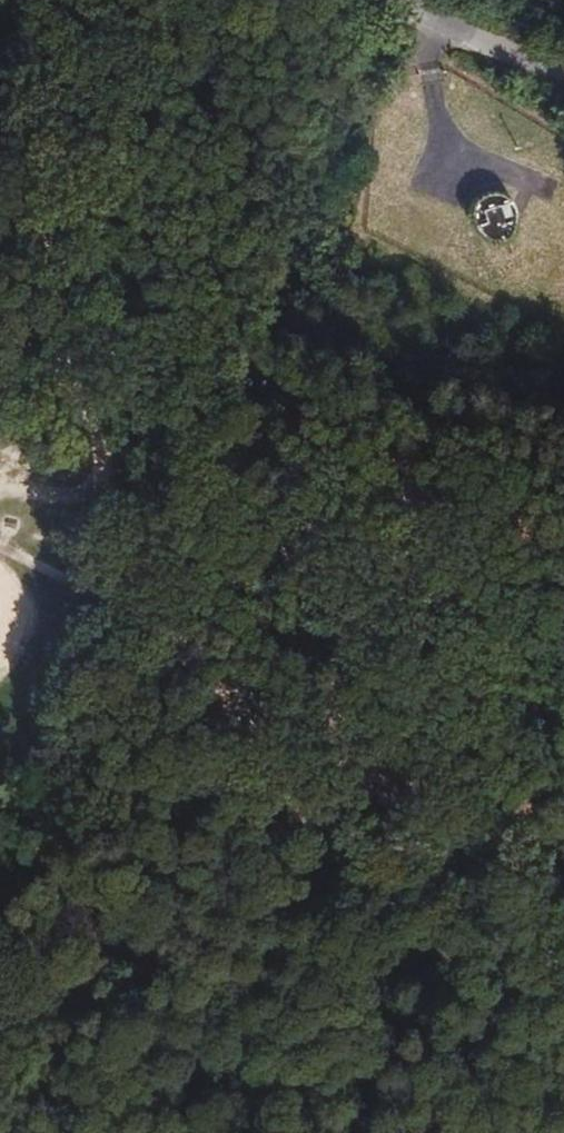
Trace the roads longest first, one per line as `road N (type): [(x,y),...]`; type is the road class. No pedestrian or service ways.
road 1 (track): [(323,786),(214,652),(138,577),(0,73)]
road 2 (motorway): [(328,0),(563,679)]
road 3 (motorway): [(563,499),(394,0)]
road 4 (track): [(563,842),(472,840),(323,786)]
road 5 (track): [(0,558),(26,588),(32,617),(26,649),(0,680)]

